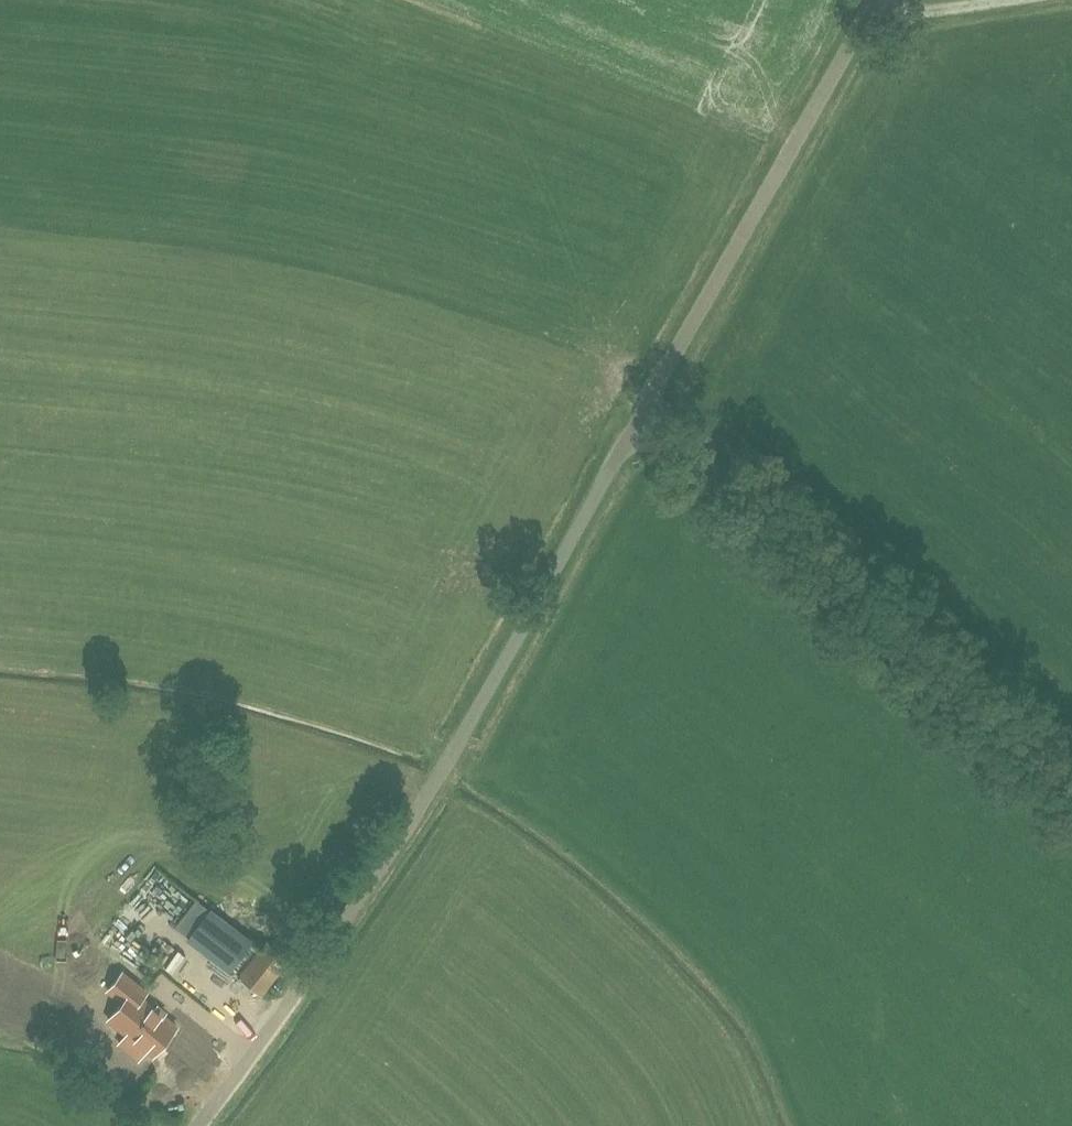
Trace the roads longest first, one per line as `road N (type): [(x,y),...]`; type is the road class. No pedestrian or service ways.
road 1 (unclassified): [(197,1125),(425,801),(650,415),(869,0)]

